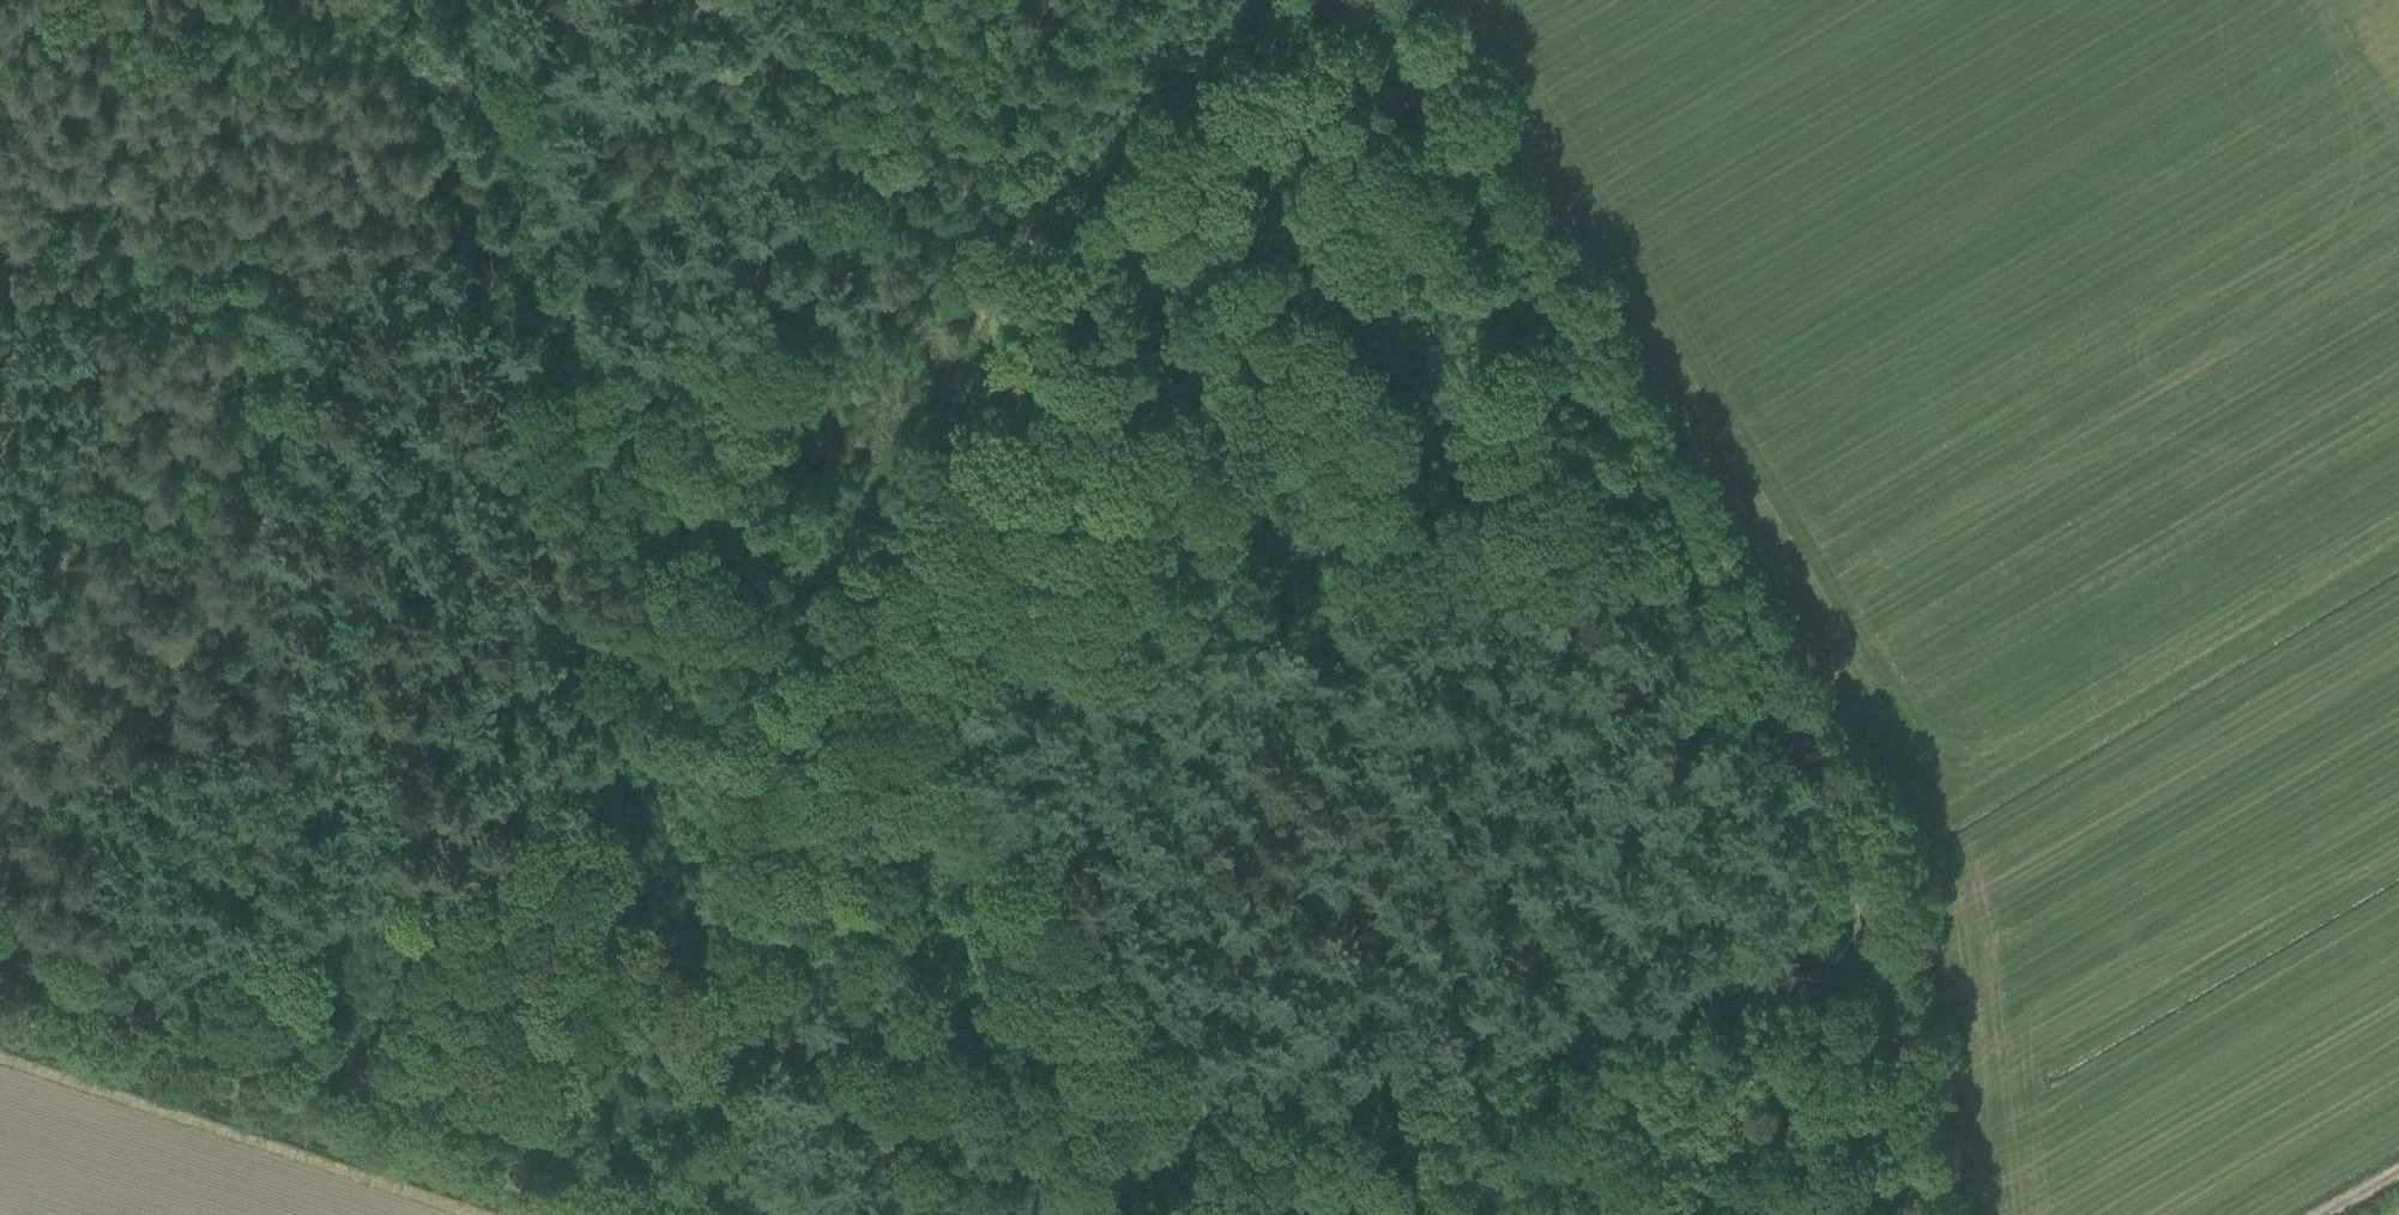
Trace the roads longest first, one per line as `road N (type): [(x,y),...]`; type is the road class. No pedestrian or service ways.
road 1 (track): [(1897,1214),(1856,851),(1343,0)]
road 2 (track): [(791,1214),(0,956)]

